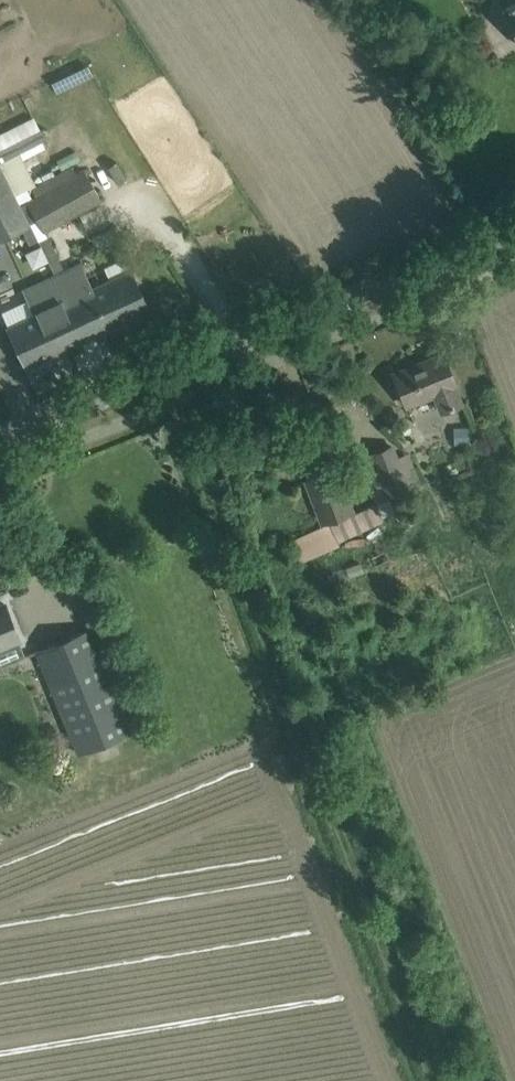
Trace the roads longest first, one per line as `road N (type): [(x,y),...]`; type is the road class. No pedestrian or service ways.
road 1 (tertiary): [(0,439),(514,230)]

